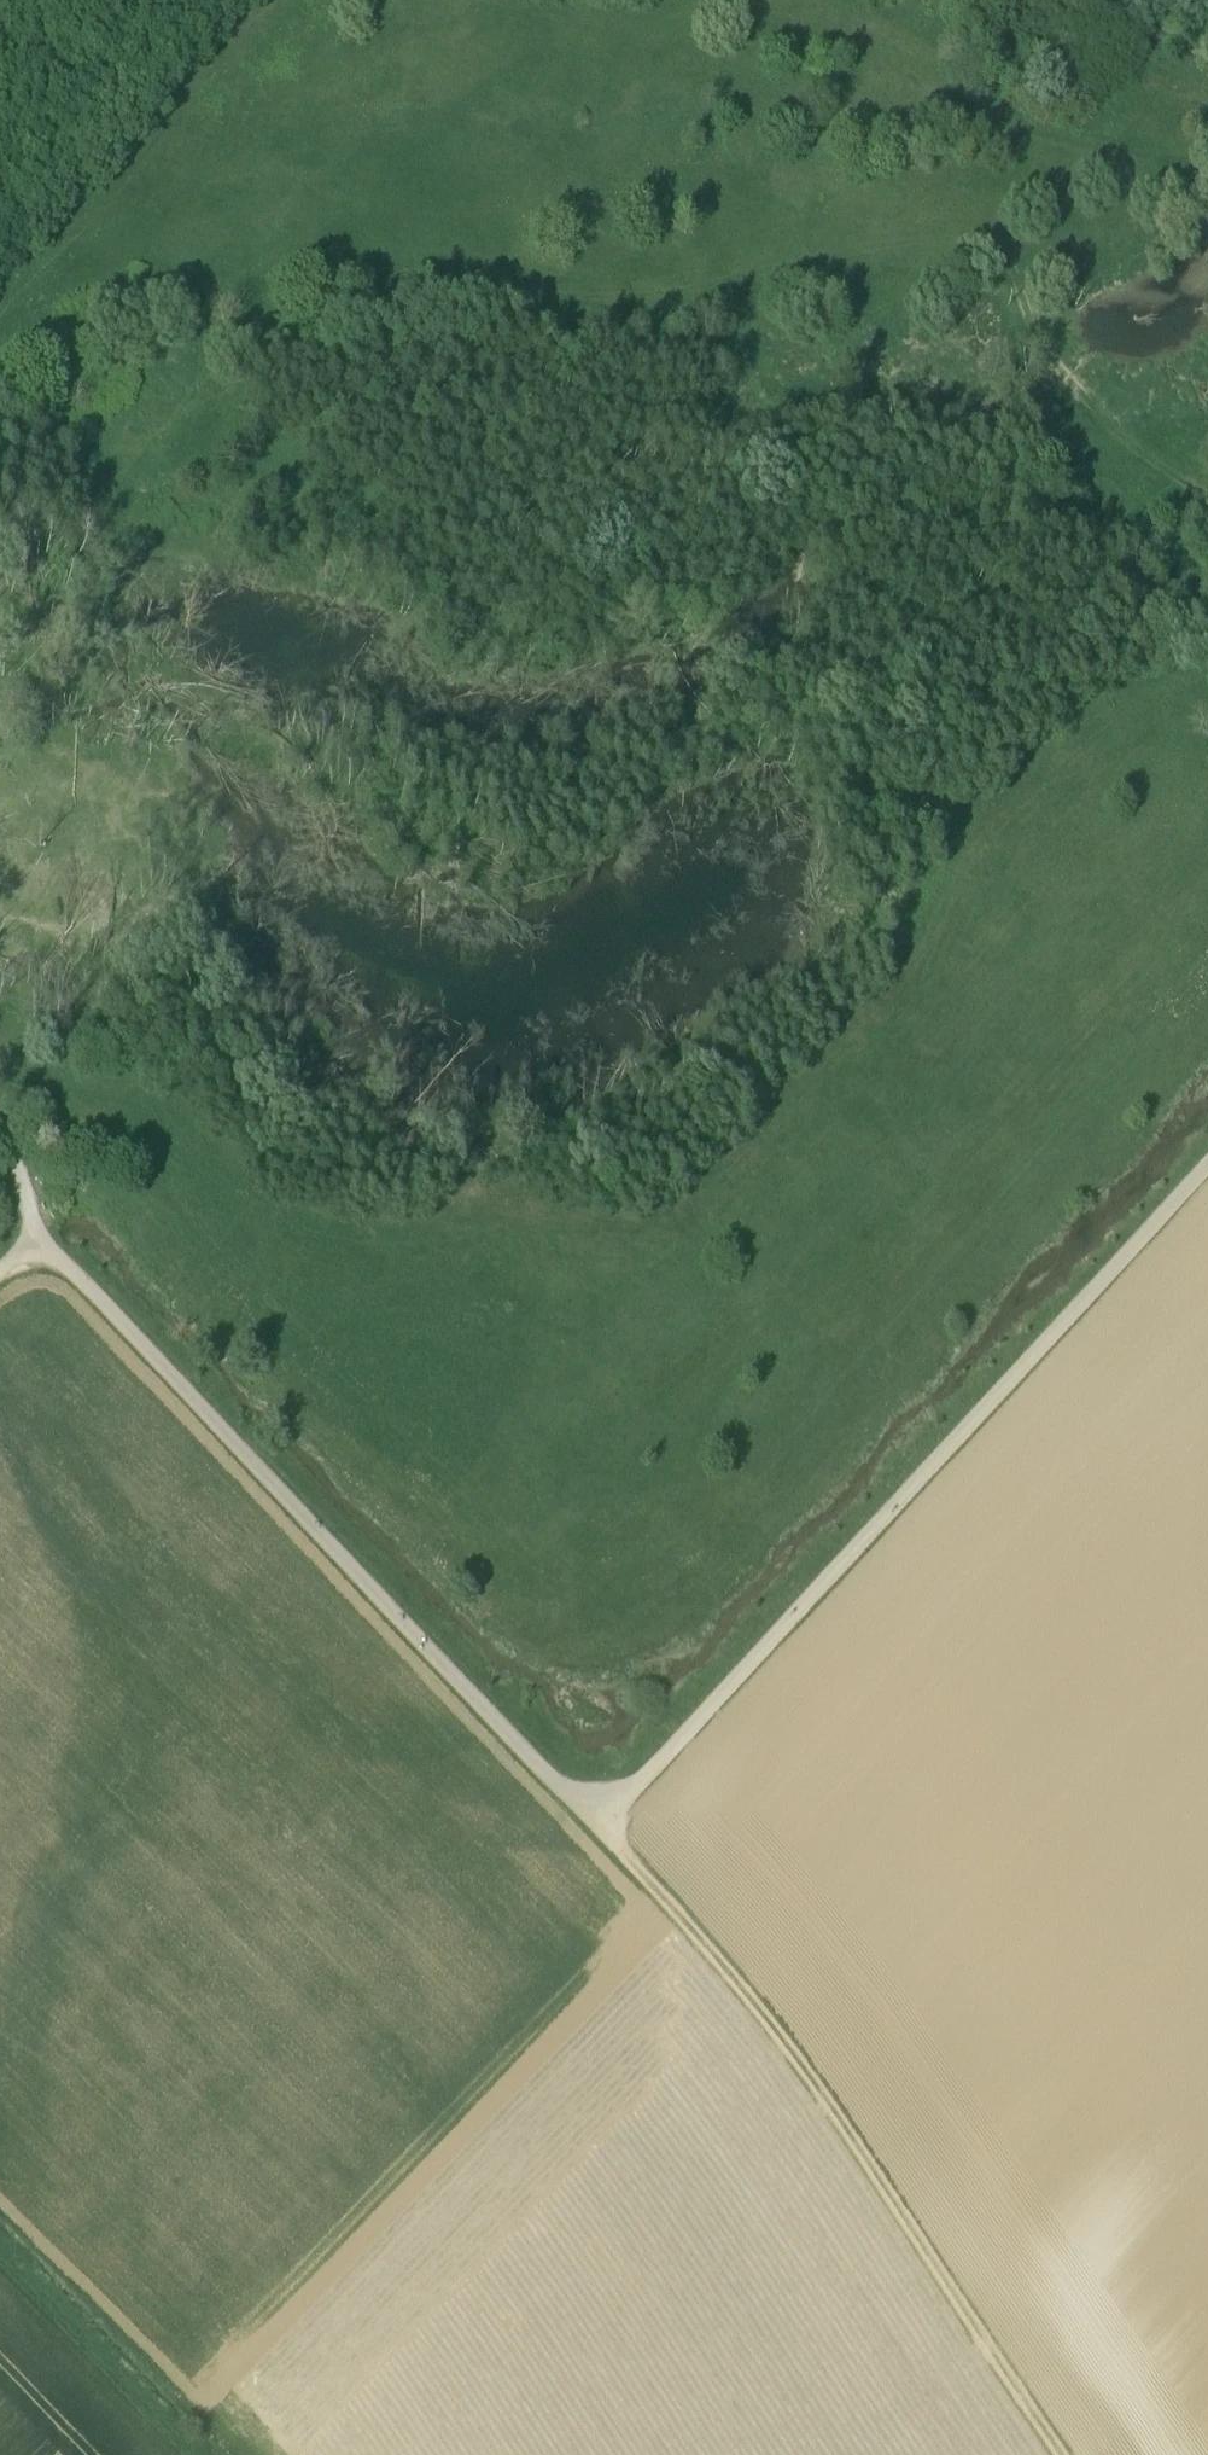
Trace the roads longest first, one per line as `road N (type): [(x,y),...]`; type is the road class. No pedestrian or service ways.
road 1 (track): [(1207,1169),(760,1656),(593,1822)]
road 2 (track): [(34,1237),(593,1822)]
road 3 (track): [(1059,2454),(806,2069),(593,1822)]
road 4 (track): [(195,2454),(0,2250)]

